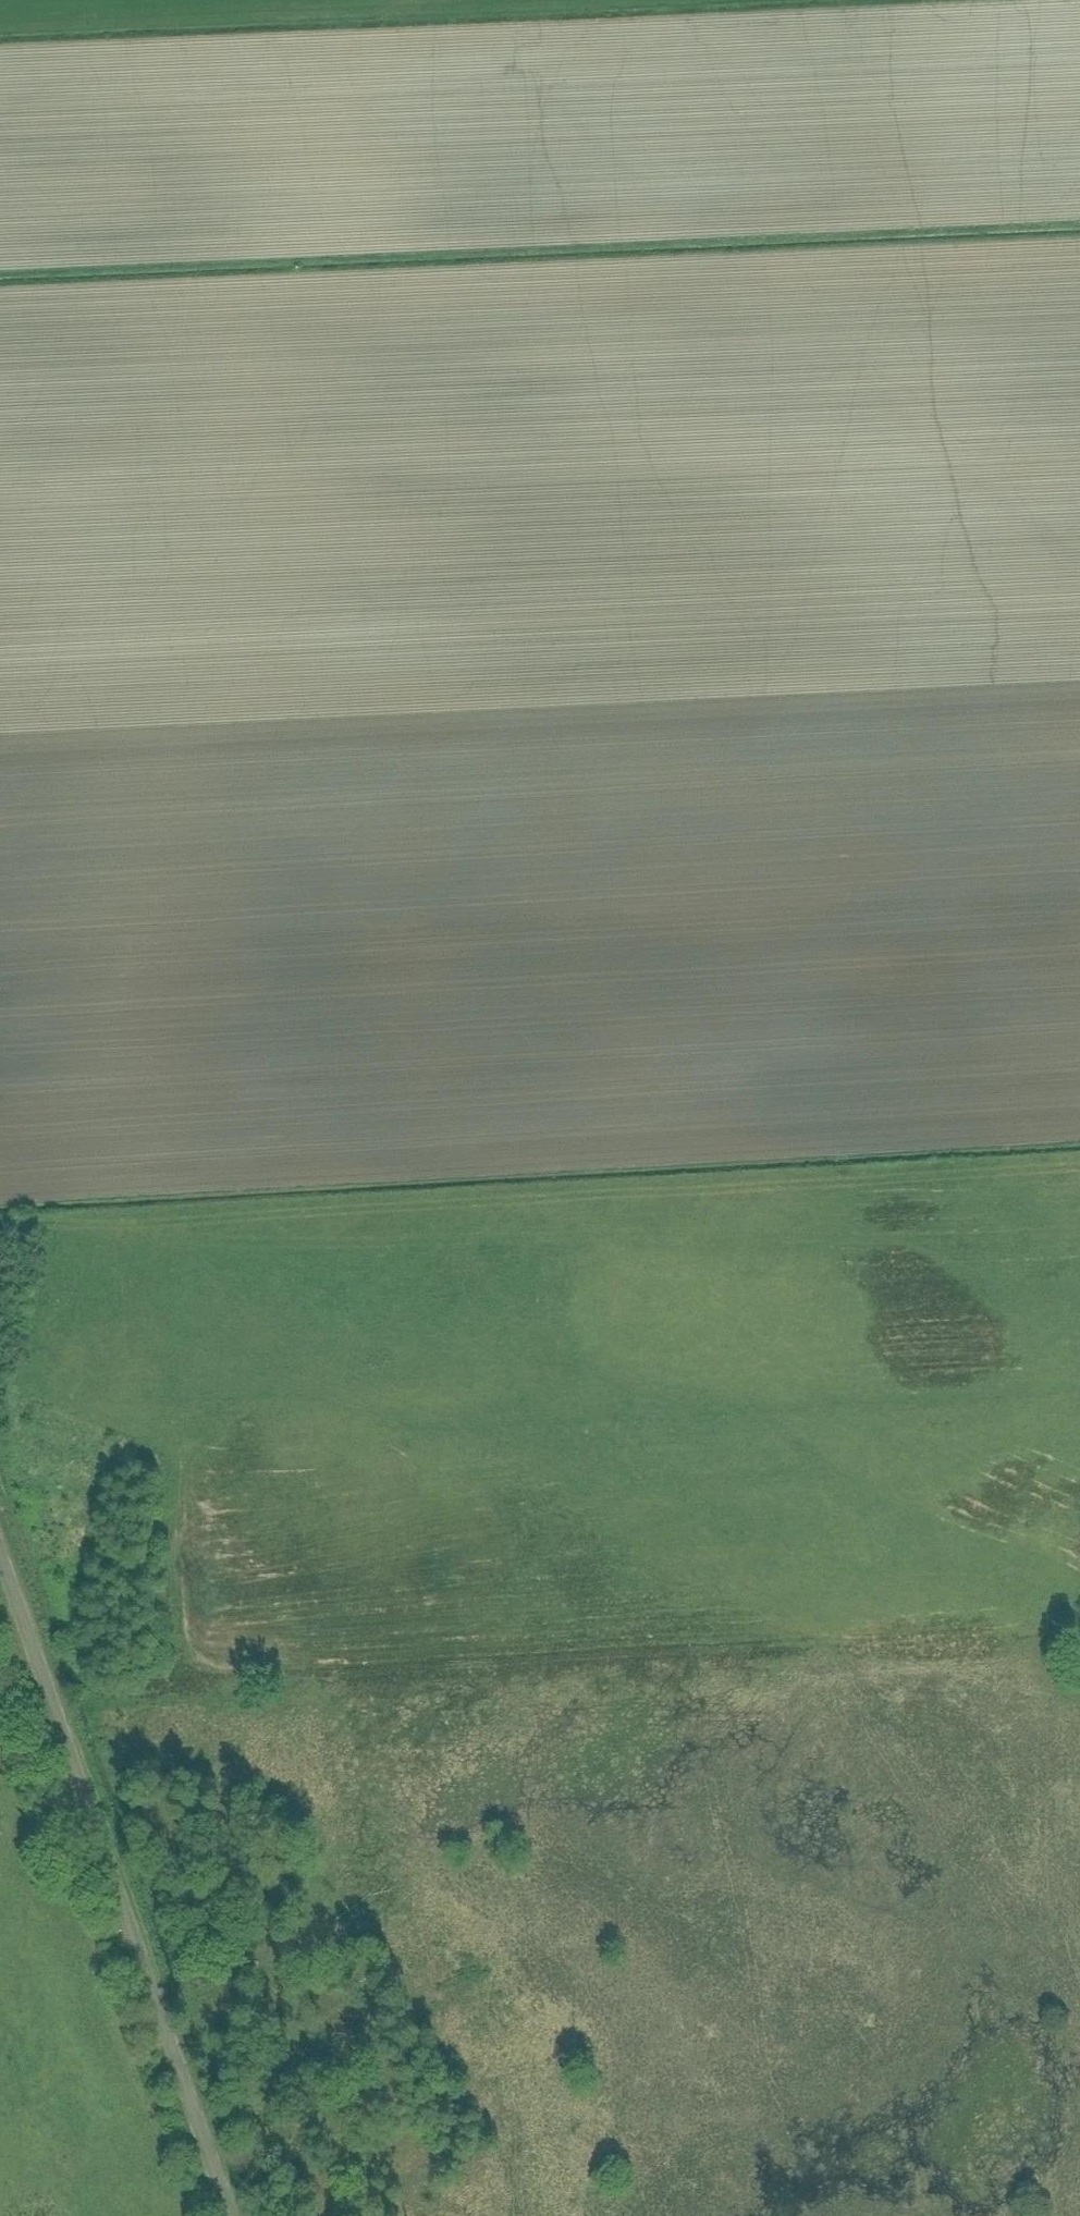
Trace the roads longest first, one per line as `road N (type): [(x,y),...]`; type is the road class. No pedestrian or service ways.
road 1 (unclassified): [(231,2215),(0,1551)]

